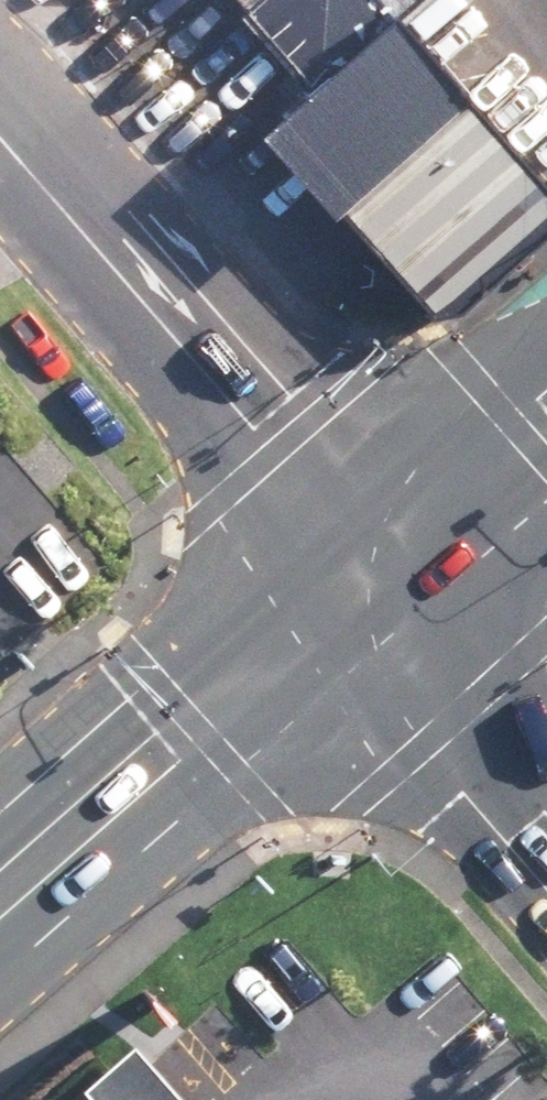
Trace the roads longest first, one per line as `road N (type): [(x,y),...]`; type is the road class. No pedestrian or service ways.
road 1 (residential): [(380,598),(275,447),(0,126)]
road 2 (secondary): [(0,931),(380,598)]
road 3 (tertiary): [(546,812),(380,598)]
road 4 (secondary): [(380,598),(546,447)]

